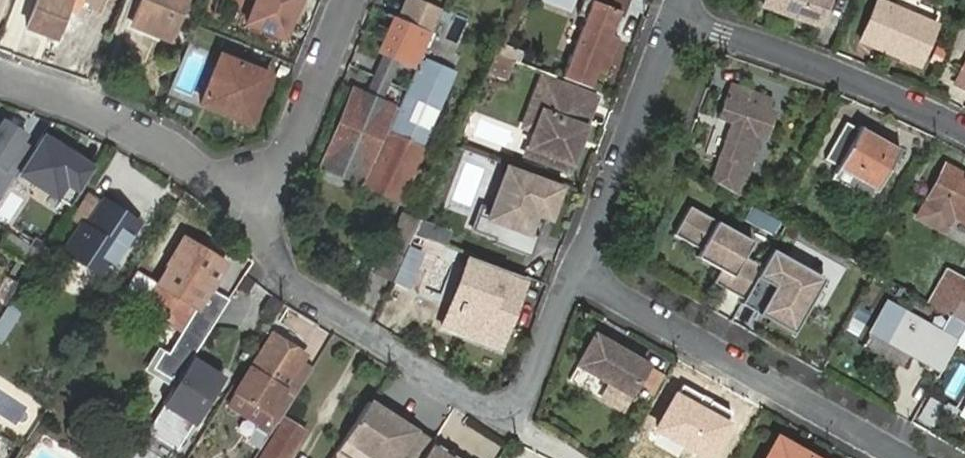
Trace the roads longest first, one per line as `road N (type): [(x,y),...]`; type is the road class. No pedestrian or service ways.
road 1 (residential): [(907,457),(579,264)]
road 2 (residential): [(511,407),(482,404),(296,284),(271,256),(257,211)]
road 3 (residential): [(964,129),(810,61),(676,16)]
road 4 (residential): [(0,81),(72,97),(169,146),(257,211)]
road 5 (residential): [(579,264),(676,16)]
road 6 (residential): [(257,211),(349,0)]
road 7 (residential): [(511,407),(528,394),(579,264)]

